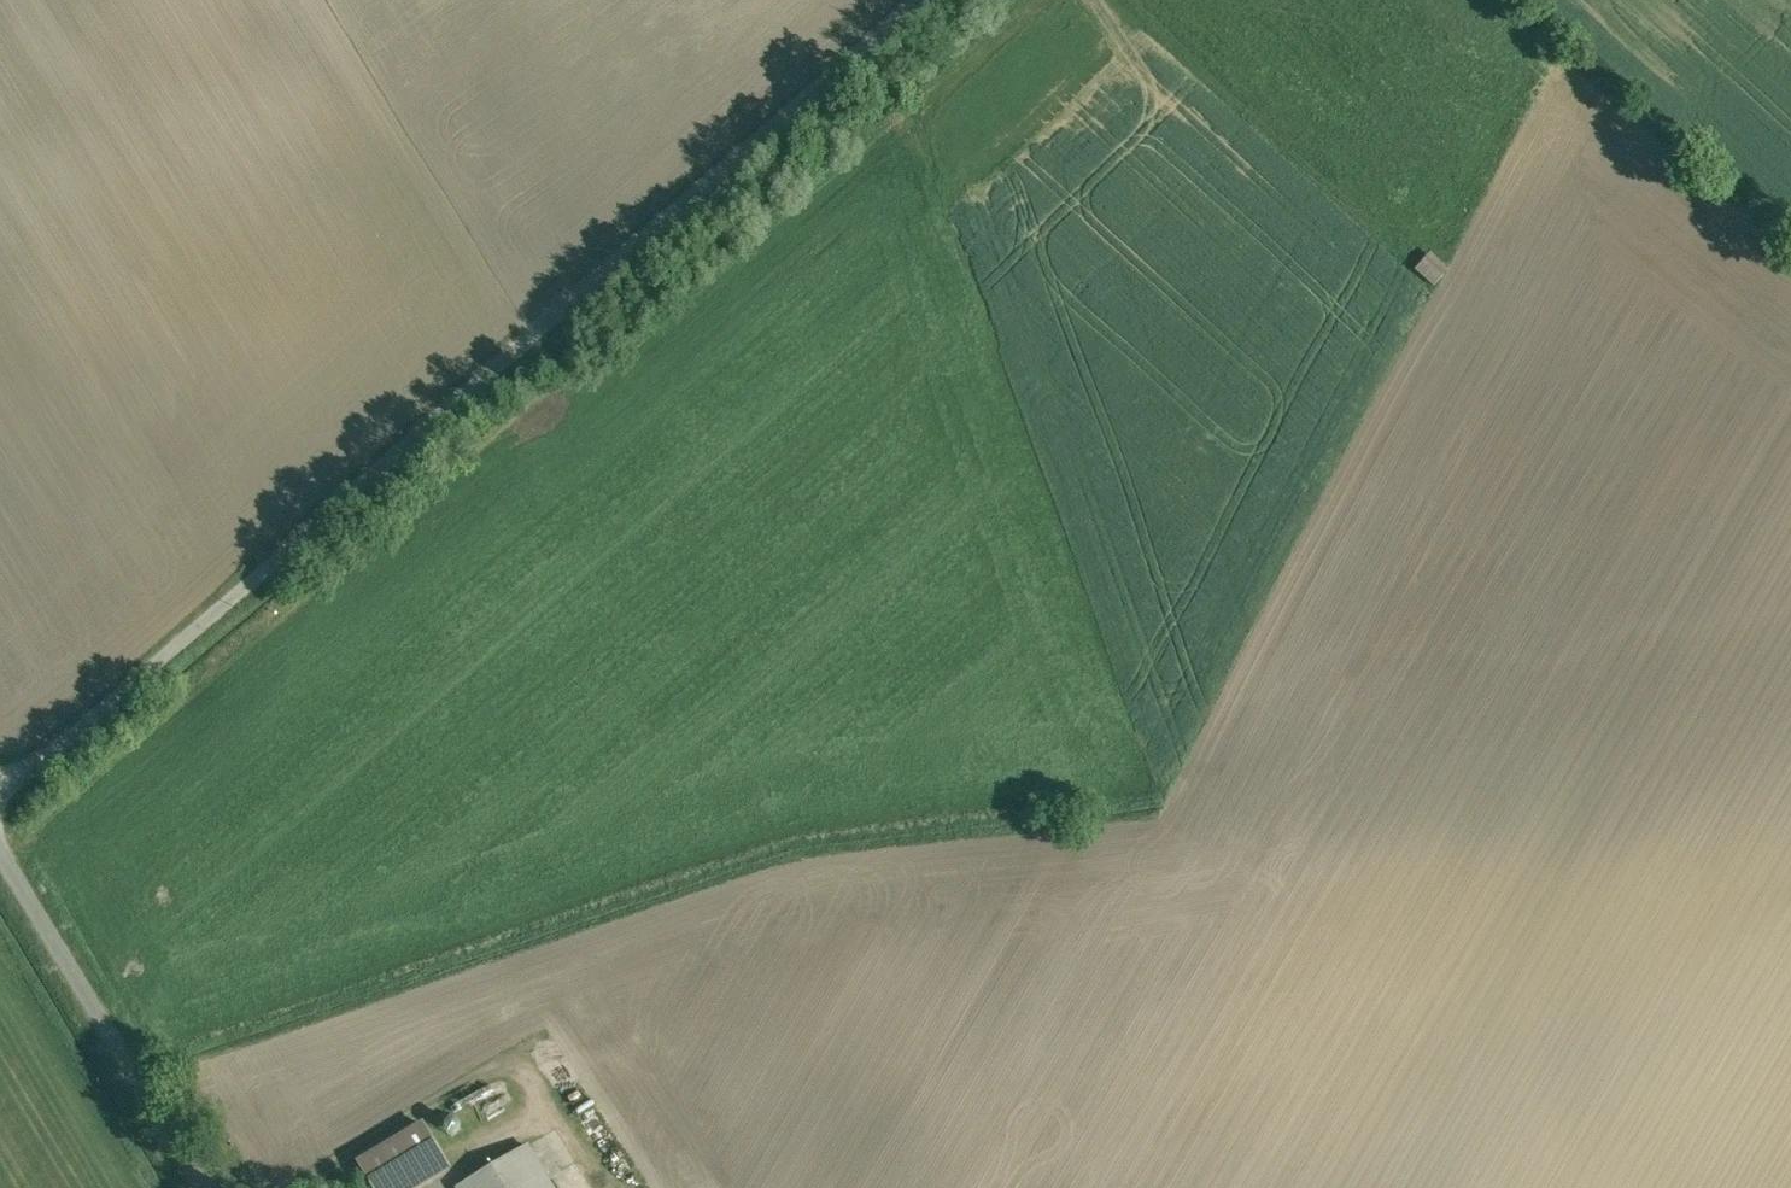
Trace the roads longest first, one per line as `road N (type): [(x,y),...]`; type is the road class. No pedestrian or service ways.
road 1 (unclassified): [(924,0),(59,747),(0,784)]
road 2 (unclassified): [(203,1187),(0,849)]

